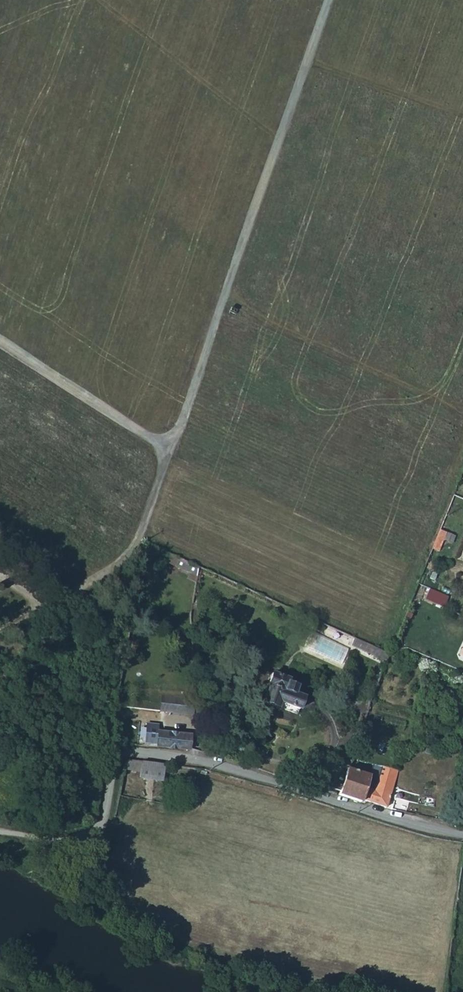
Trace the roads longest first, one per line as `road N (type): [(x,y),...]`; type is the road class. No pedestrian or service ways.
road 1 (residential): [(115,753),(197,760),(462,834)]
road 2 (track): [(137,548),(108,728),(115,753),(0,733)]
road 3 (residential): [(170,445),(137,548),(77,598),(31,604)]
road 4 (track): [(280,139),(97,0)]
road 5 (unclassified): [(53,842),(87,838),(100,823),(115,753)]

